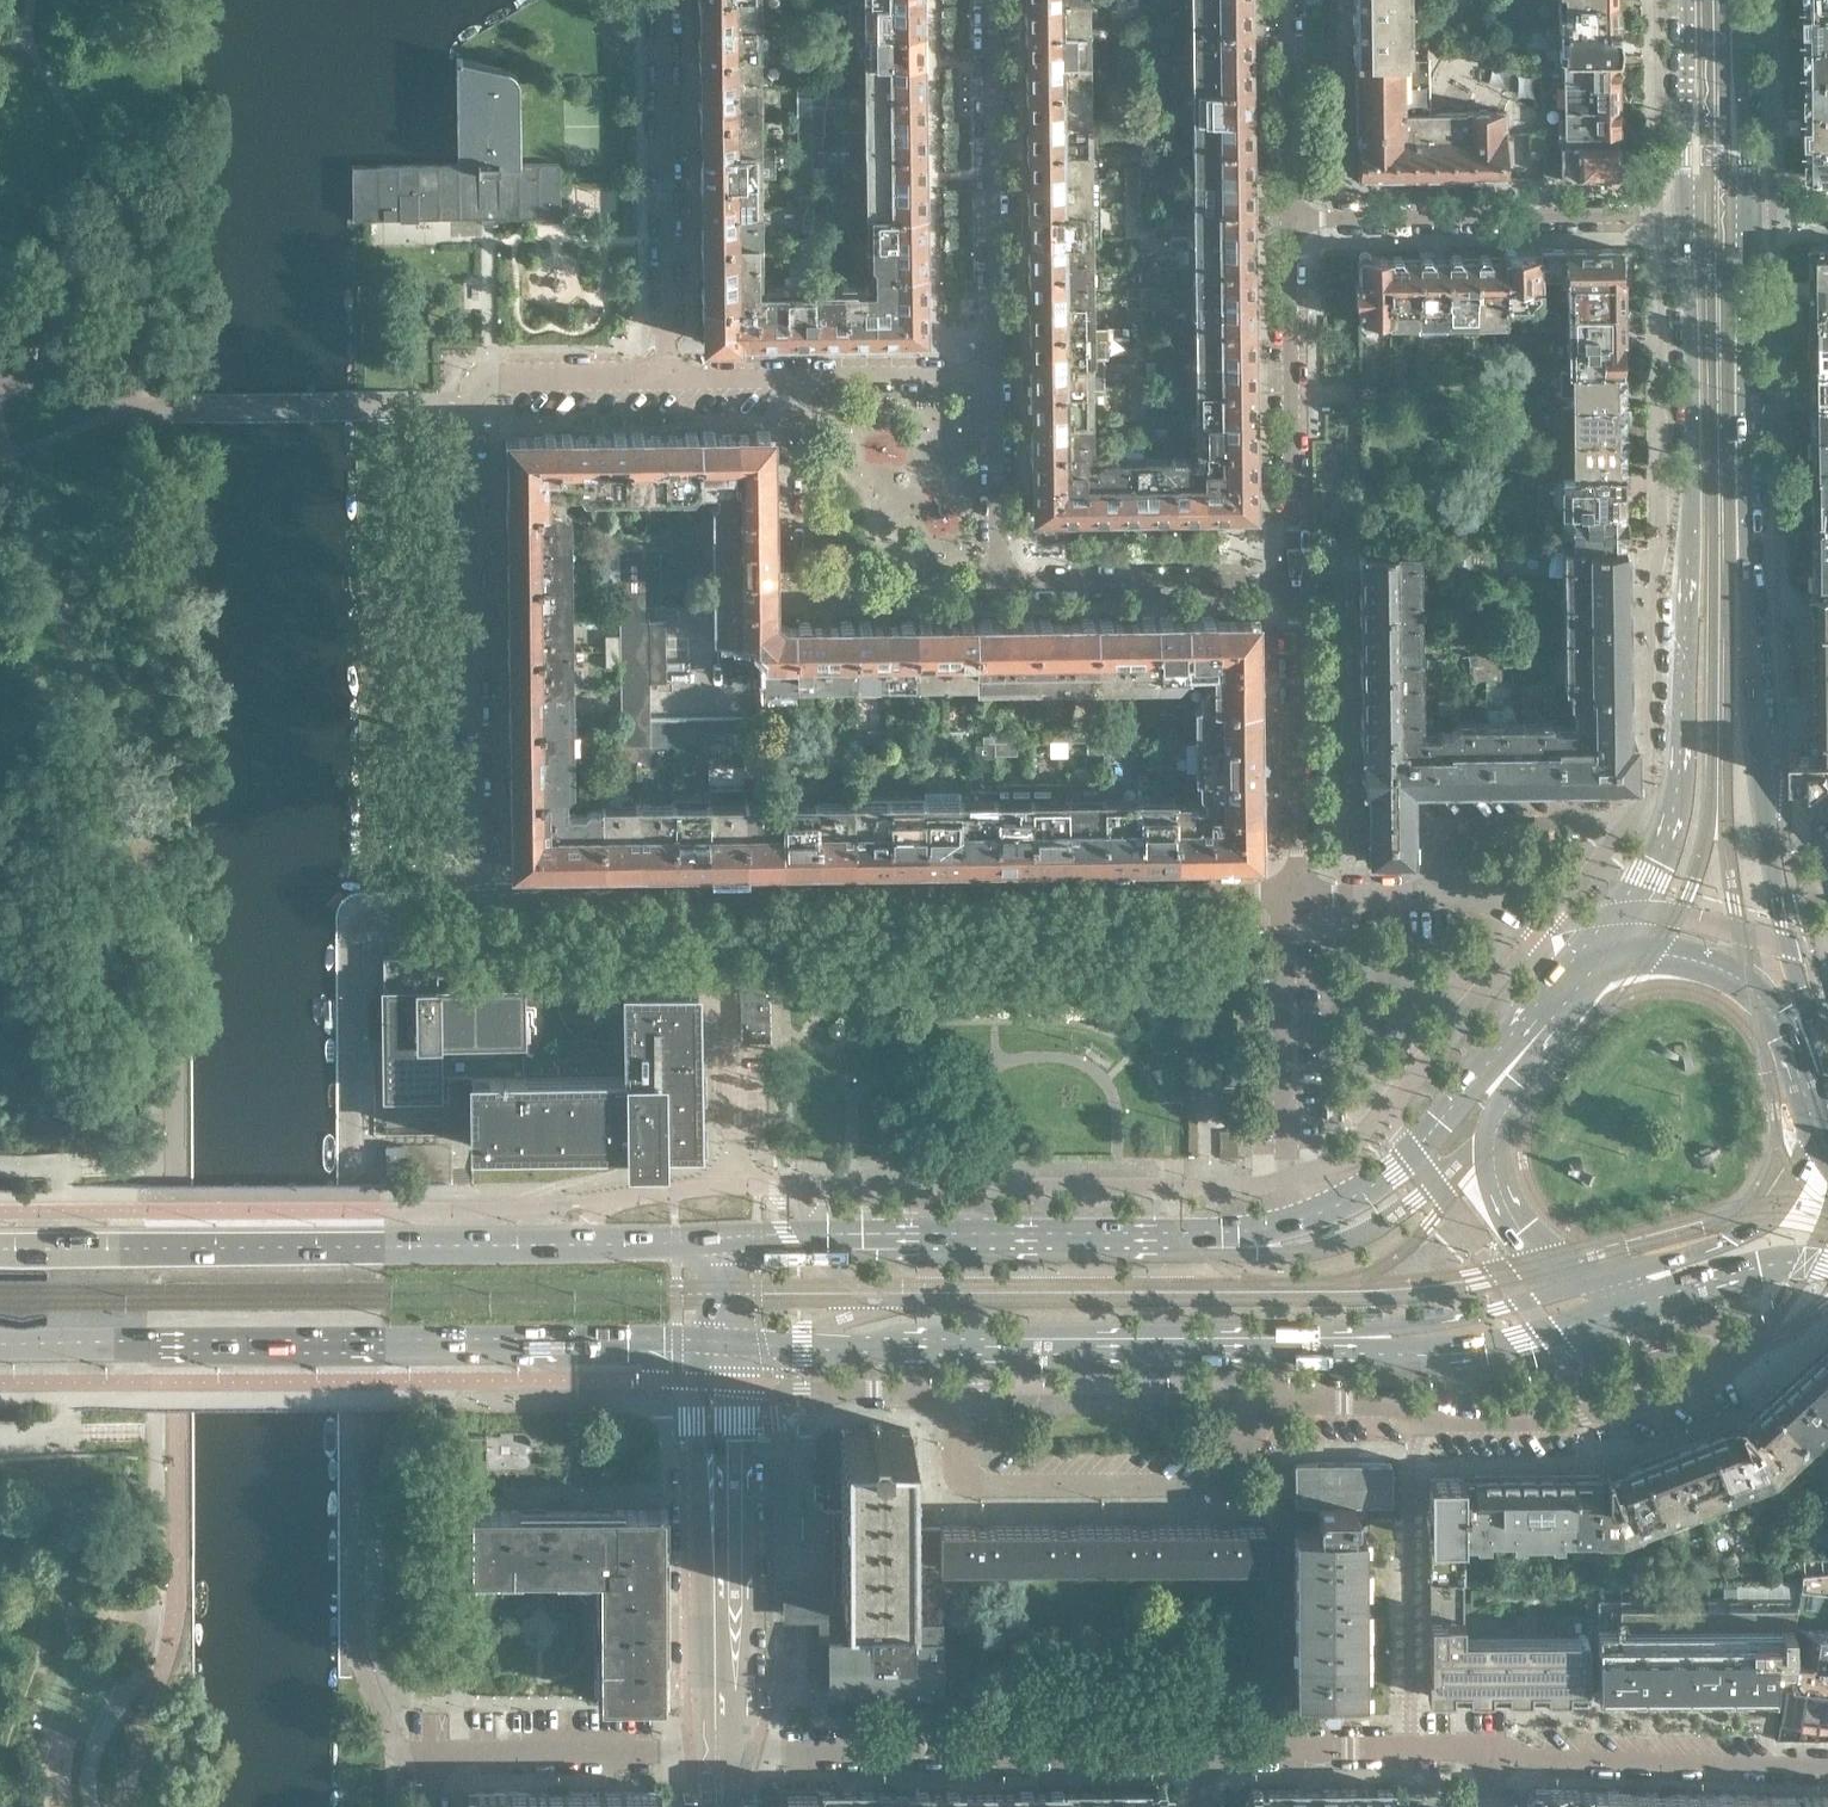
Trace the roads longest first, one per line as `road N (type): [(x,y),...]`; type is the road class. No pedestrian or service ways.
road 1 (residential): [(666,375),(494,375),(470,399),(475,906),(733,896),(1290,894)]
road 2 (residential): [(801,1387),(935,1395),(950,1413),(963,1474),(984,1484),(1195,1483),(1229,1474),(1257,1414),(1287,1394),(1386,1402),(1457,1419),(1580,1418),(1681,1384),(1757,1338)]
road 3 (secondary): [(0,1347),(698,1342)]
road 4 (tertiary): [(1683,214),(1684,745),(1677,800)]
road 5 (tertiary): [(1758,794),(1747,210)]
road 6 (secondary): [(550,1243),(0,1245)]
road 7 (secondary): [(1108,1349),(1426,1324),(1593,1281)]
road 8 (residential): [(722,1753),(769,1745),(1205,1747)]
road 9 (secondary): [(1292,1221),(1191,1240),(848,1237)]
road 10 (secondary): [(1108,1349),(1431,1354),(1550,1336)]
road 11 (secondary): [(698,1342),(692,1420),(705,1714),(722,1753)]
road 12 (residential): [(799,377),(803,576),(814,588),(998,587)]
road 13 (residential): [(991,380),(988,0)]
road 14 (residential): [(662,0),(666,375)]
road 15 (secondary): [(735,1344),(1108,1349)]
road 16 (residential): [(1288,218),(1298,586)]
road 17 (residential): [(1288,218),(1635,214)]
road 18 (residential): [(1827,1761),(1488,1750)]
road 19 (secondary): [(722,1753),(740,1708),(736,1421)]
road 20 (residential): [(432,1806),(436,1759),(457,1752),(722,1753)]
road 21 (residential): [(1292,1221),(1283,933),(1290,894)]
road 22 (residential): [(1298,586),(1290,894)]
road 23 (residential): [(998,587),(1298,586)]
road 24 (residential): [(1677,800),(1589,824),(1456,826),(1446,837),(1444,895)]
road 25 (residential): [(1205,1747),(1488,1750)]
road 26 (secondary): [(1512,1060),(1473,1083),(1391,1173),(1292,1221)]
road 27 (tertiary): [(1804,1065),(1800,986),(1758,794)]
road 28 (secondary): [(1593,1281),(1753,1231),(1807,1189),(1824,1155)]
road 29 (secondary): [(1512,1060),(1493,1134),(1502,1199),(1541,1254),(1593,1281)]
road 30 (secondary): [(1804,1065),(1761,992),(1724,962),(1654,948),(1598,960)]
road 31 (residential): [(1287,0),(1288,218)]
road 32 (residential): [(1550,1336),(1594,1353),(1698,1326),(1757,1338)]
road 33 (tertiary): [(1685,0),(1683,214)]
road 34 (tertiary): [(1747,210),(1739,0)]
road 35 (residential): [(998,587),(991,380)]
road 36 (residential): [(736,1185),(618,1200),(550,1243)]
road 37 (residential): [(799,377),(991,380)]
road 38 (residential): [(732,995),(736,1185)]
road 39 (residential): [(1444,895),(1468,895),(1537,932),(1557,966),(1558,1006)]
road 40 (tertiary): [(1677,800),(1649,878),(1598,960)]
road 41 (secondary): [(723,1238),(550,1243)]
road 42 (residential): [(1290,894),(1444,895)]
road 43 (secondary): [(1664,1294),(1759,1265),(1803,1261)]
road 44 (residential): [(666,375),(799,377)]
road 45 (residential): [(848,1237),(774,1186),(736,1185)]
road 46 (secondary): [(848,1237),(723,1238)]
road 47 (secondary): [(1550,1336),(1664,1294)]

